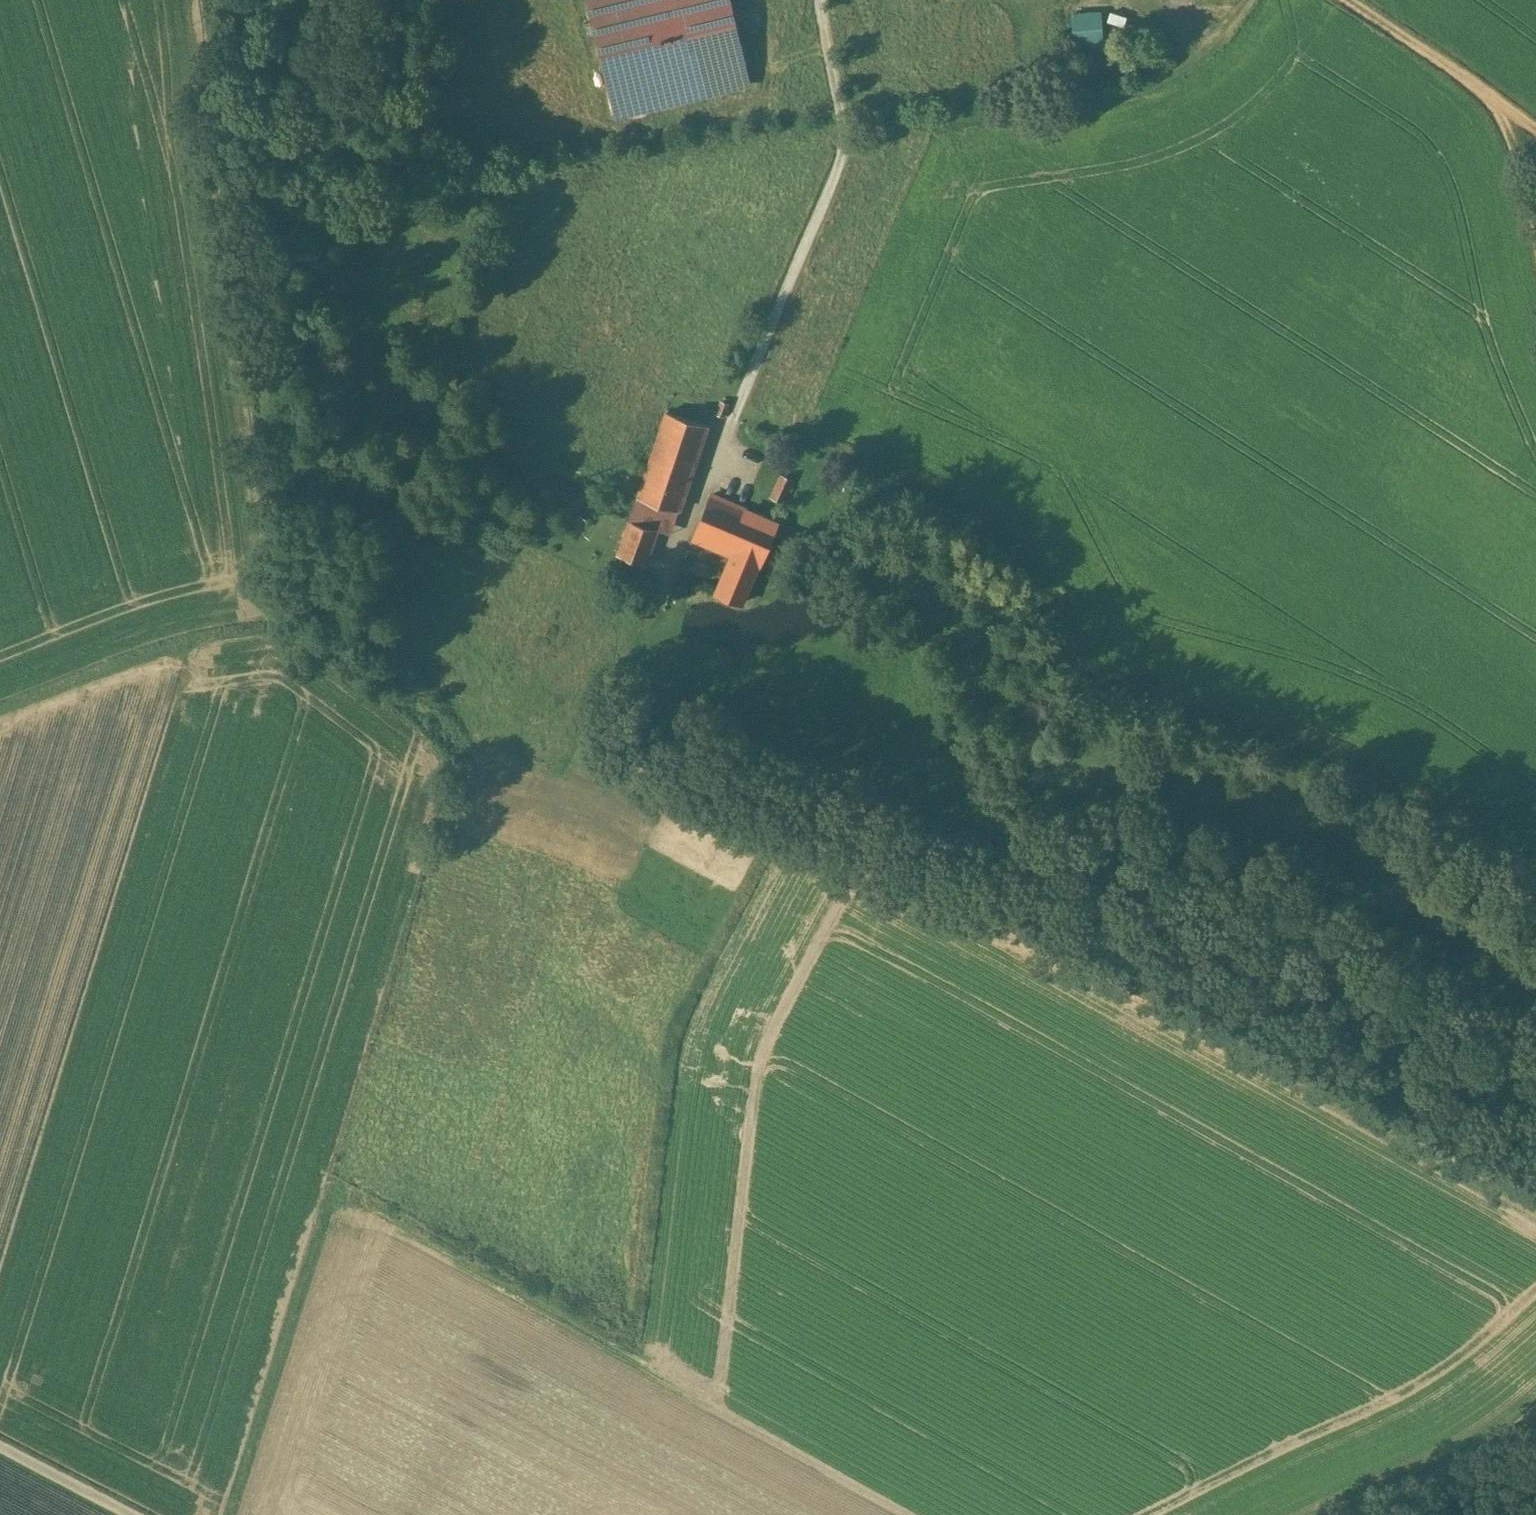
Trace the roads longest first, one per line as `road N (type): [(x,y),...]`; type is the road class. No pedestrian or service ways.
road 1 (track): [(1245,0),(1167,77),(1099,99),(921,123),(842,153)]
road 2 (track): [(229,1514),(332,1185)]
road 3 (track): [(1535,135),(1349,0)]
road 4 (track): [(1349,1514),(1464,1463),(1535,1407)]
road 5 (track): [(0,1448),(131,1514)]

